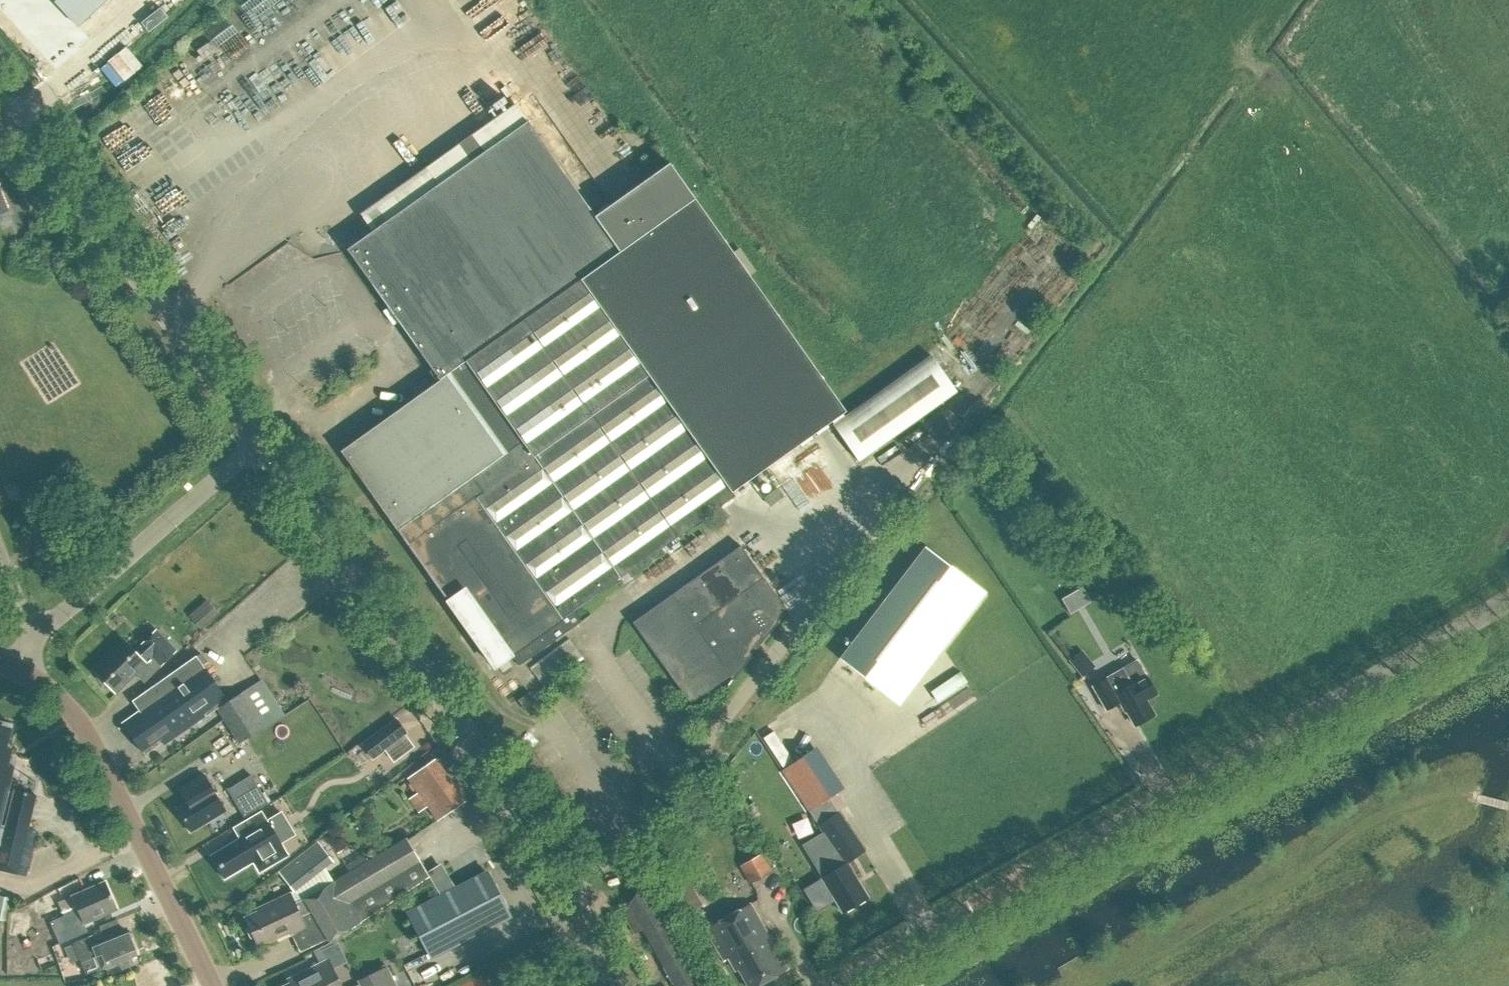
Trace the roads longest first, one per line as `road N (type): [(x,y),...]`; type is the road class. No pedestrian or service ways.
road 1 (tertiary): [(1508,599),(842,985)]
road 2 (tertiary): [(602,985),(558,863),(261,442)]
road 3 (tertiary): [(261,442),(0,107)]
road 4 (unclassified): [(212,985),(87,735),(51,691),(11,666)]
road 5 (unclassified): [(33,636),(261,442)]

